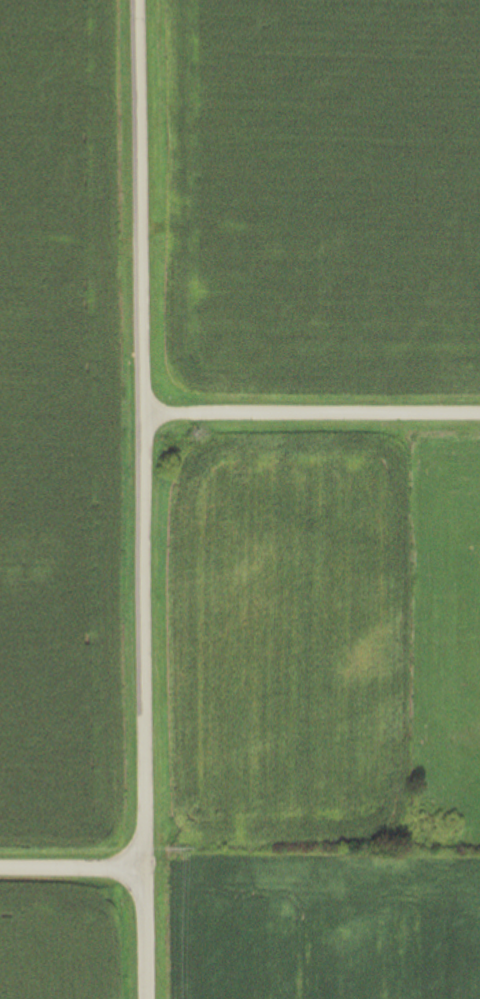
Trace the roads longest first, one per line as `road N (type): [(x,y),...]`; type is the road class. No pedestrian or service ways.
road 1 (residential): [(140,998),(136,0)]
road 2 (residential): [(138,415),(479,413)]
road 3 (residential): [(137,877),(0,876)]

